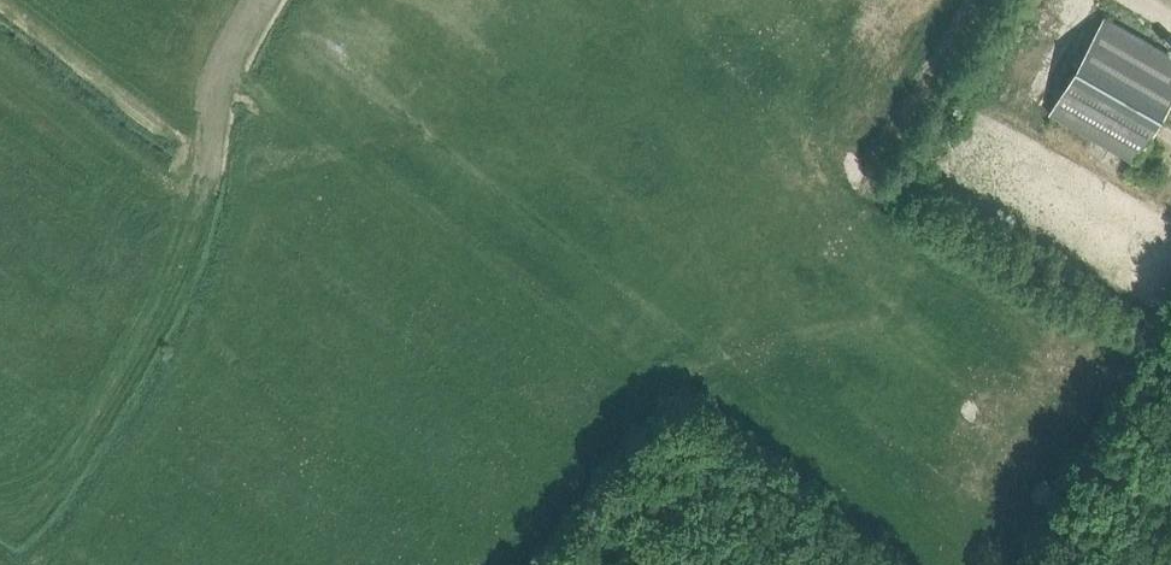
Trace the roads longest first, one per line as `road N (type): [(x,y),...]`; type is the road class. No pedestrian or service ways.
road 1 (track): [(0,524),(33,528),(95,435),(186,271),(207,142),(230,72),(273,0)]

